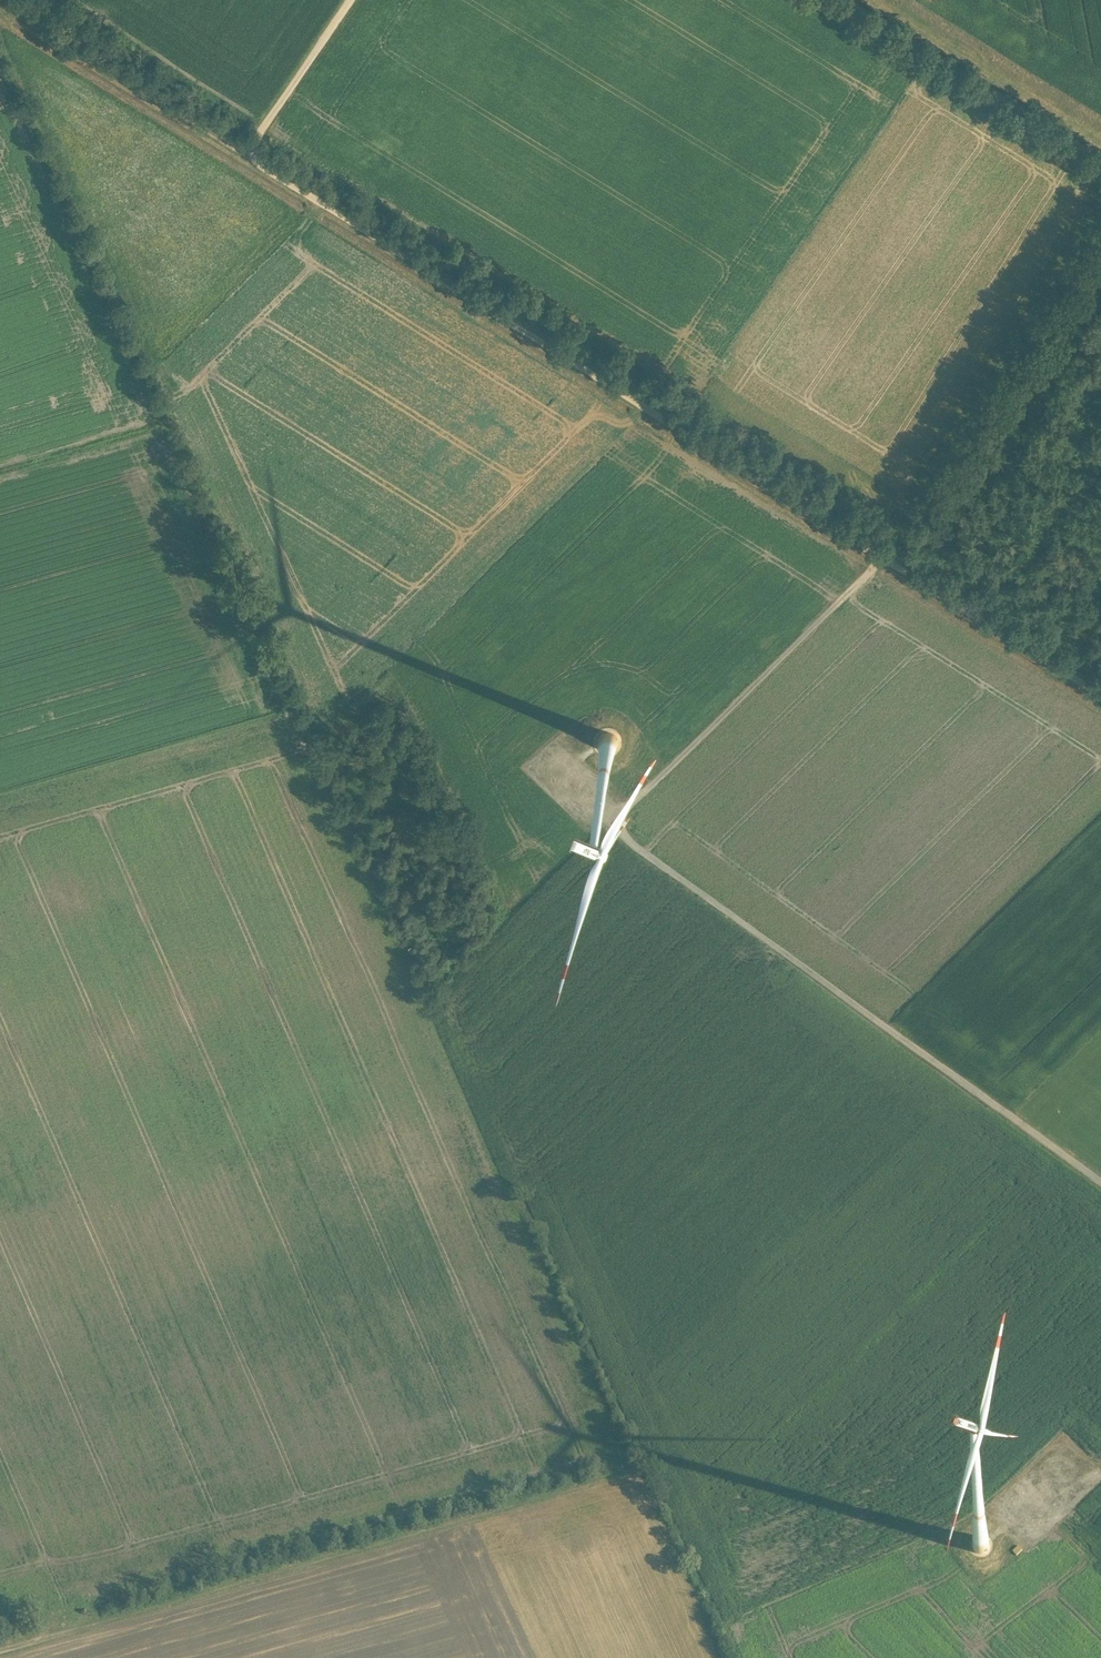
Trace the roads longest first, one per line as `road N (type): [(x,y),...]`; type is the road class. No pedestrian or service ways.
road 1 (track): [(883,557),(629,814),(630,833),(1100,1178)]
road 2 (track): [(352,0),(258,132),(259,164),(883,557)]
road 3 (track): [(0,1647),(630,1471)]
road 4 (track): [(253,153),(0,3)]
road 5 (track): [(883,557),(1100,694)]

